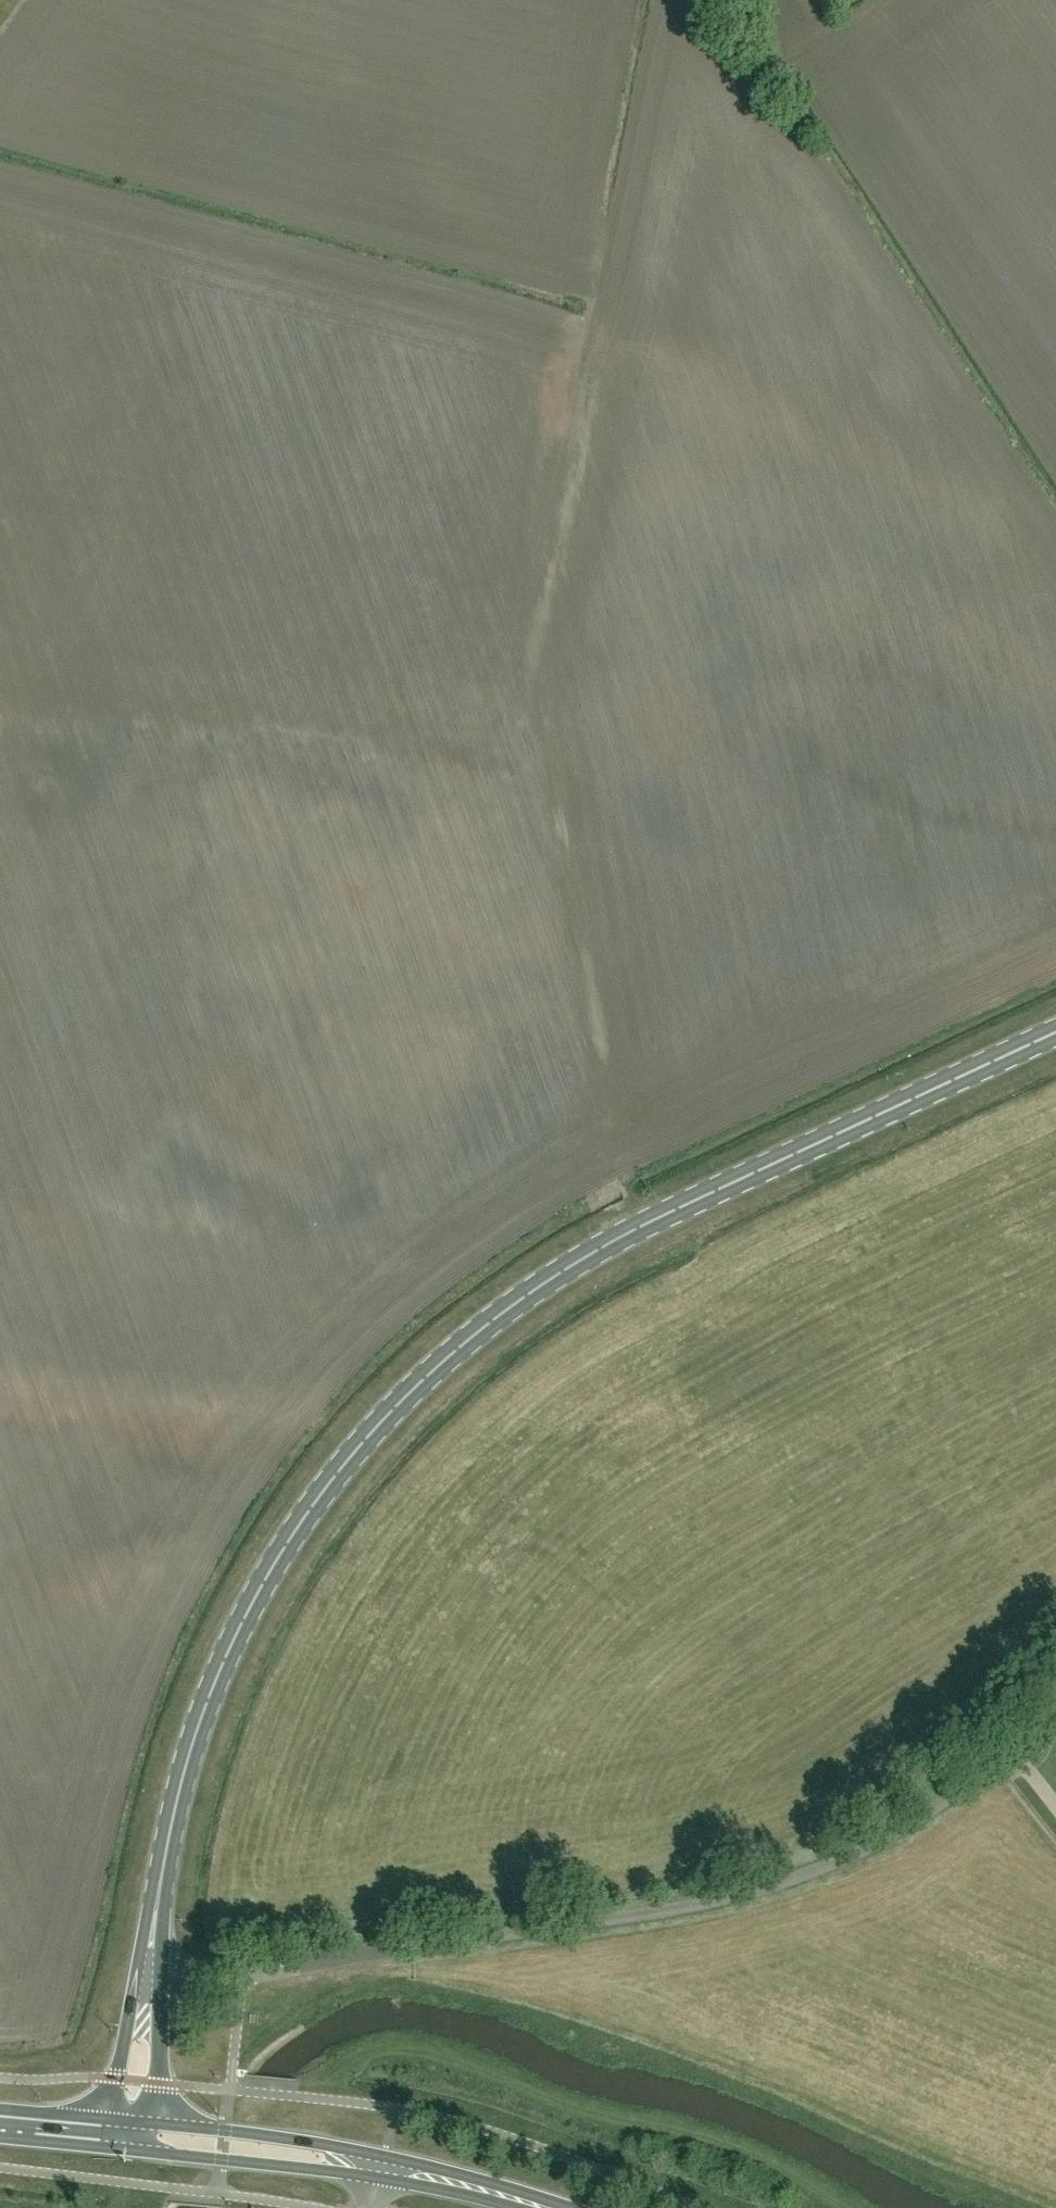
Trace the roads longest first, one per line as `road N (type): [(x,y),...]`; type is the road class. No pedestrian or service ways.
road 1 (secondary): [(152,1979),(181,1806),(215,1687),(271,1571),(353,1461),(487,1331),(608,1245),(1055,1031)]
road 2 (unclassified): [(152,1979),(243,1974),(741,1897),(825,1869),(879,1837),(1055,1690)]
road 3 (primary): [(382,2165),(130,2134)]
road 4 (primary): [(535,2207),(382,2165)]
road 5 (secondary): [(130,2134),(152,1979)]
road 6 (primary): [(130,2134),(0,2123)]

